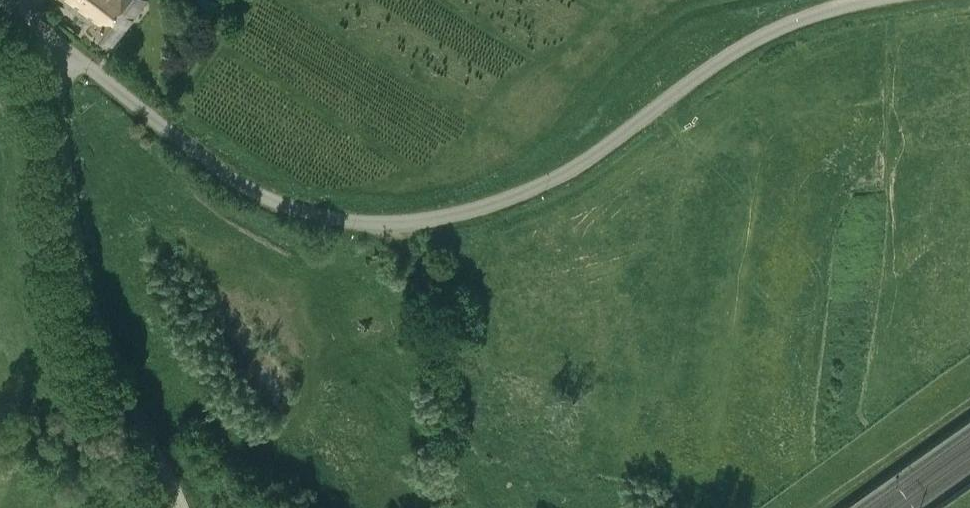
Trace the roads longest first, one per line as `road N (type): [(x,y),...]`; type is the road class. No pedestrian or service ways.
road 1 (unclassified): [(5,0),(254,192),(315,214),(392,222),(515,197),(605,144),(750,37),(874,0)]
road 2 (motorway): [(969,52),(772,180),(313,507)]
road 3 (motorway): [(400,507),(617,348),(969,121)]

